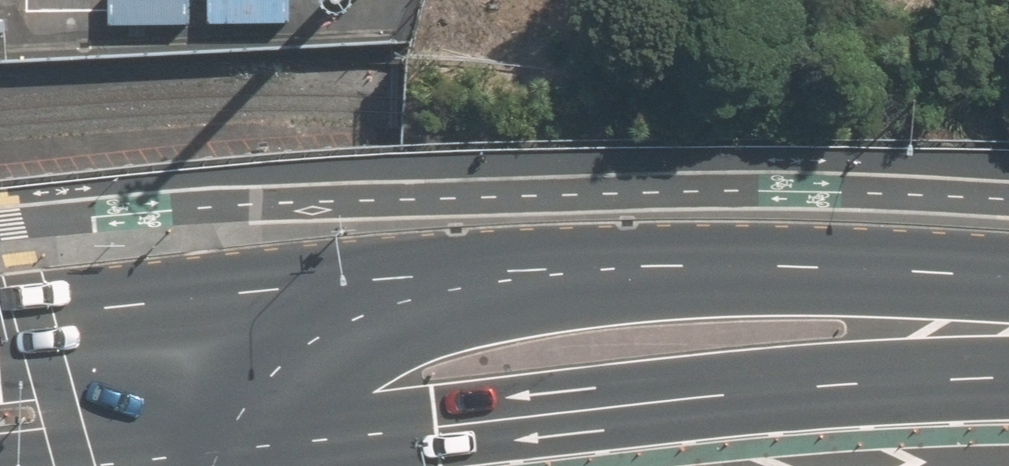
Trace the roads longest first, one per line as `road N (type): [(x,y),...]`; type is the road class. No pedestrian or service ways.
road 1 (primary): [(1008,406),(713,418),(256,461)]
road 2 (primary): [(267,302),(643,259),(857,257),(1008,268)]
road 3 (primary): [(0,335),(267,302)]
road 4 (trunk): [(256,461),(267,302)]

